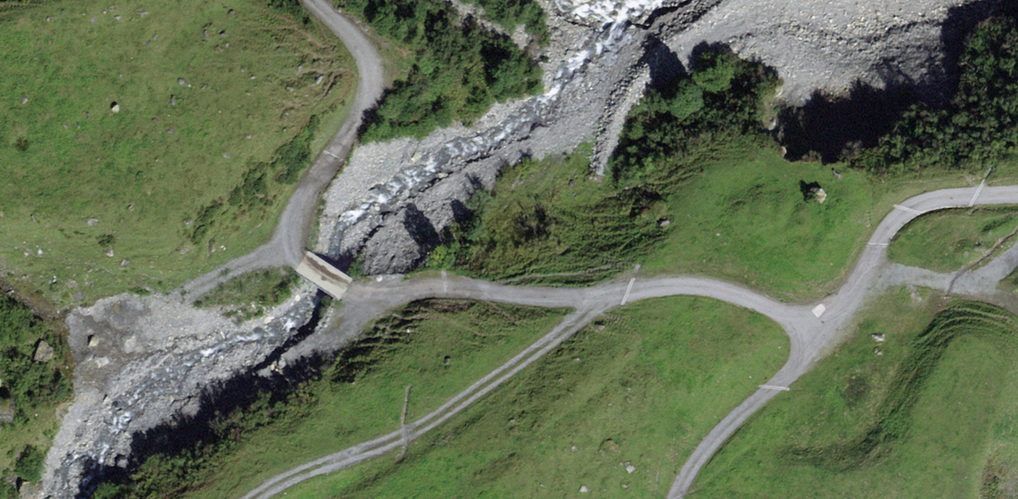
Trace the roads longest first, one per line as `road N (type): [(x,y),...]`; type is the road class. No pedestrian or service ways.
road 1 (track): [(821,339),(780,311),(707,287),(523,300),(442,284),(386,295),(346,286)]
road 2 (track): [(609,297),(433,422),(362,455),(294,473),(253,498)]
road 3 (track): [(299,260),(289,249),(299,206),(366,98),(371,73),(356,39),(309,0)]
road 4 (track): [(821,339),(726,423),(674,498)]

